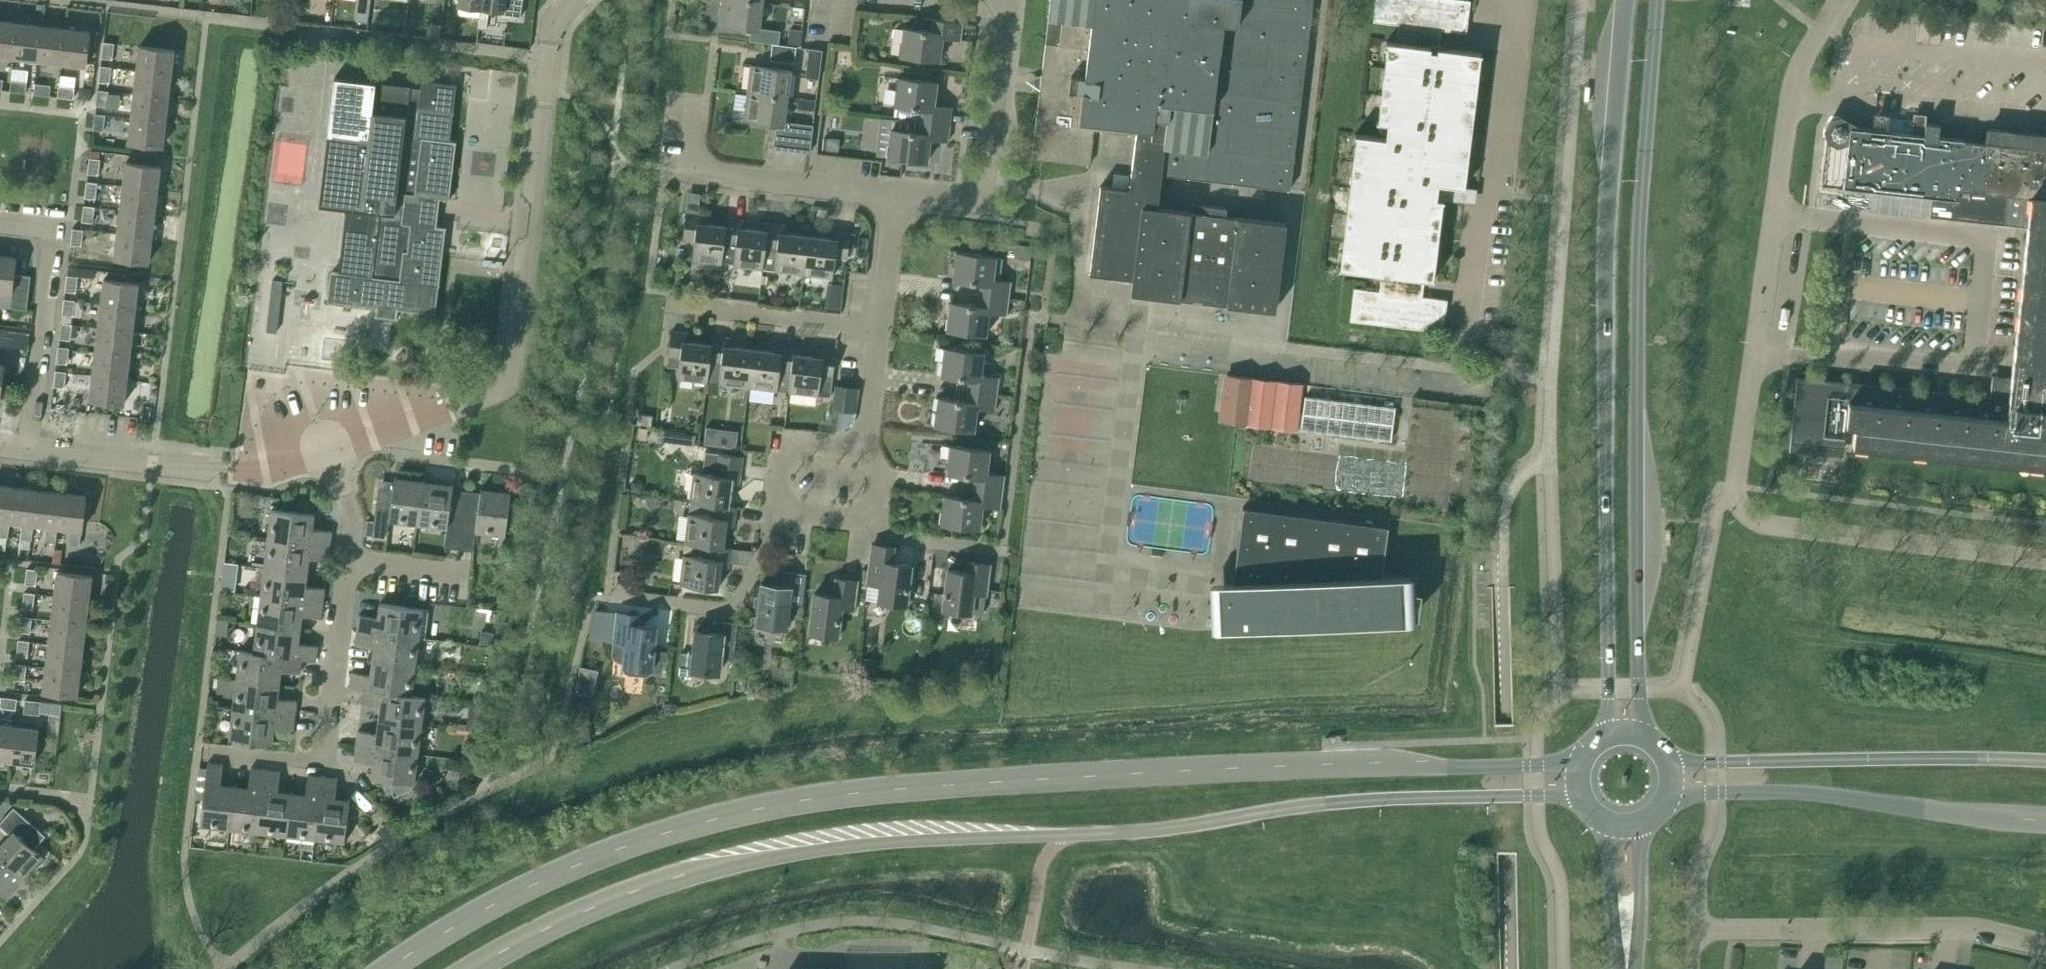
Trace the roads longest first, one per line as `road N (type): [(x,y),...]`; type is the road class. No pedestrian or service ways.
road 1 (primary): [(1577,761),(1165,770),(872,790),(746,810),(604,856),(485,910),(389,968)]
road 2 (primary): [(471,968),(661,883),(800,852),(1118,834),(1318,803),(1577,801)]
road 3 (unclassified): [(2045,559),(1769,525),(1734,494),(1800,66),(1842,0)]
road 4 (residential): [(876,525),(908,538),(1007,552),(1033,316),(1445,364)]
road 5 (primary): [(1625,0),(1610,212),(1610,693),(1603,734)]
road 6 (primary): [(1644,734),(1638,371),(1659,0)]
road 7 (unclassified): [(573,0),(554,25),(548,58),(515,372),(430,428),(332,456)]
road 8 (secondary): [(2045,760),(1668,758)]
road 9 (secondary): [(1671,798),(1820,793),(2045,819)]
road 10 (residential): [(2045,945),(1970,927),(1696,934)]
road 11 (residential): [(218,749),(326,762),(350,556)]
road 12 (unclassified): [(332,456),(270,476),(33,448)]
road 13 (residential): [(897,195),(980,205),(1006,0)]
road 14 (residential): [(33,448),(55,230),(0,224)]
road 15 (residential): [(688,112),(683,169),(897,195)]
road 16 (residential): [(868,445),(897,195)]
road 17 (residential): [(618,599),(724,609),(739,599),(779,517)]
road 18 (residential): [(779,517),(790,437),(868,445)]
road 19 (tertiary): [(1635,968),(1646,825)]
road 20 (tertiary): [(1603,826),(1623,968)]

